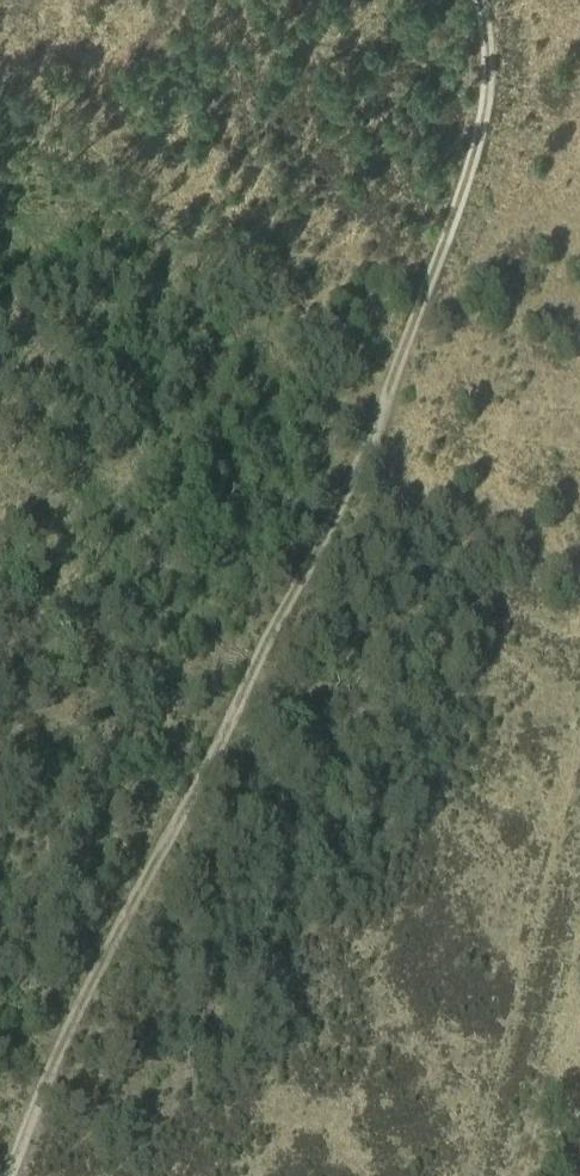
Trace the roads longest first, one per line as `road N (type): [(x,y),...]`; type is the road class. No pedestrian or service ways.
road 1 (track): [(4,1175),(47,1075),(250,679),(393,376),(476,144),(487,59),(476,0)]

